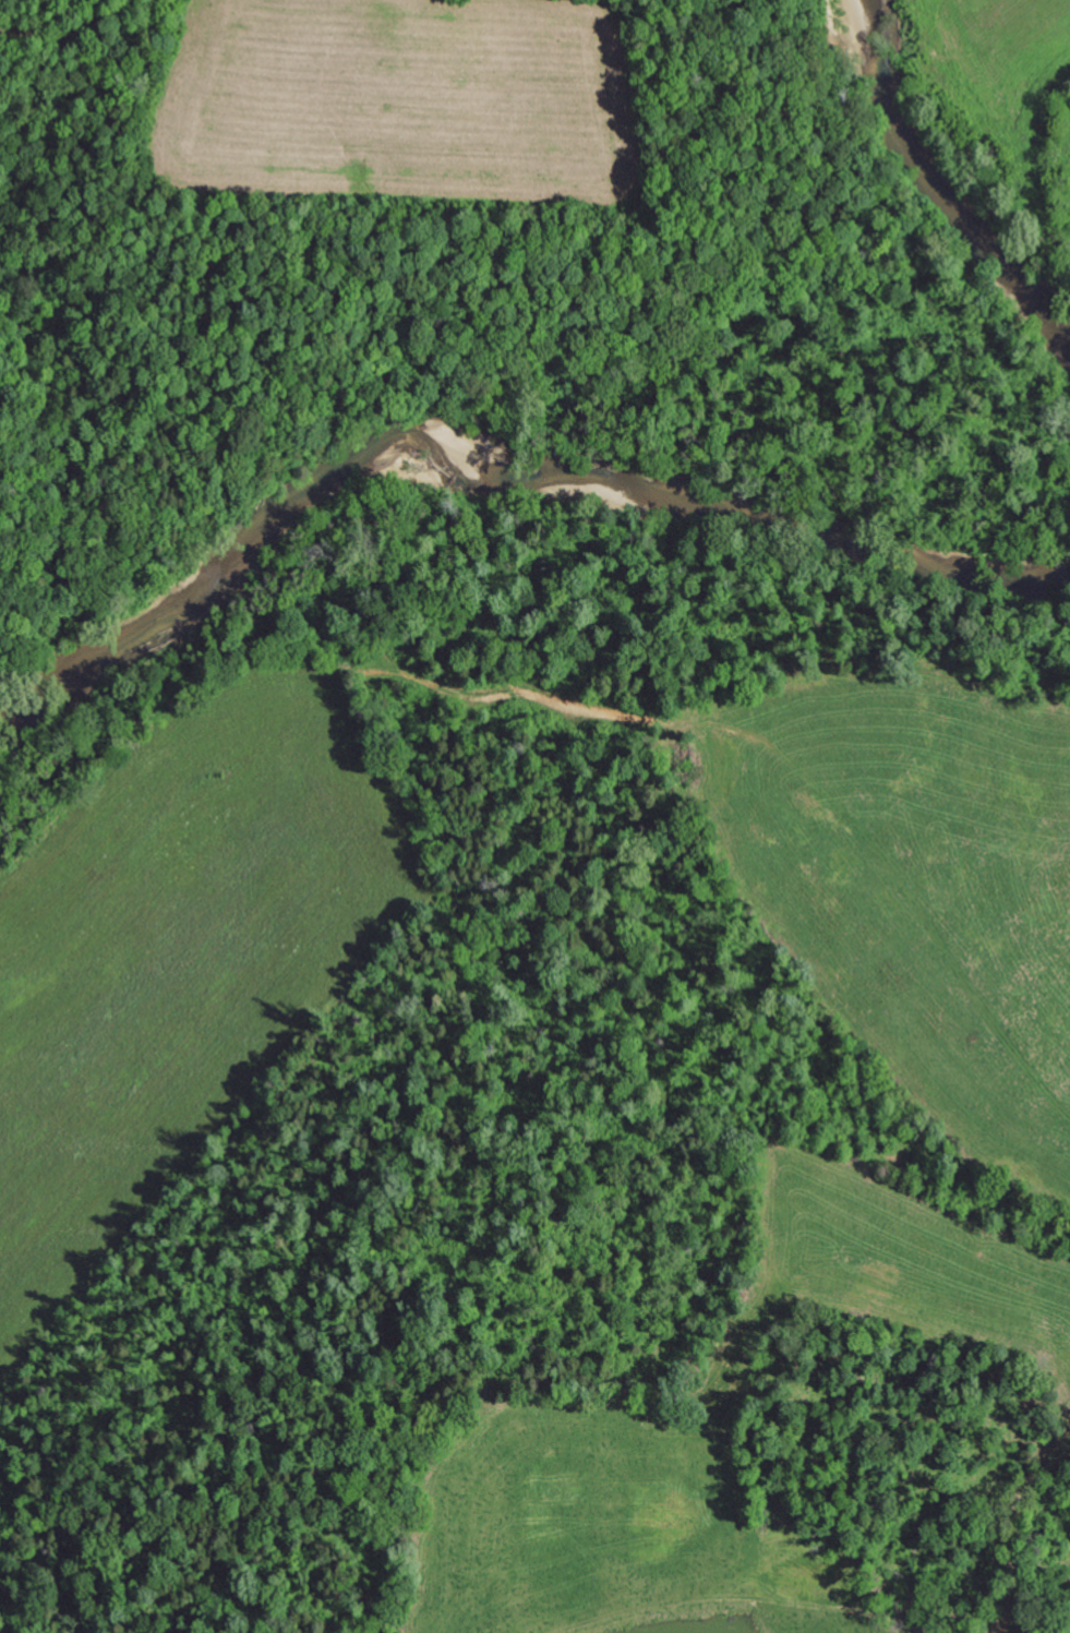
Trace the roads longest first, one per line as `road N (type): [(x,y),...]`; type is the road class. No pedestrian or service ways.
road 1 (residential): [(1069,1242),(1006,1247),(791,1172),(627,1089),(510,989),(458,885),(330,732)]

